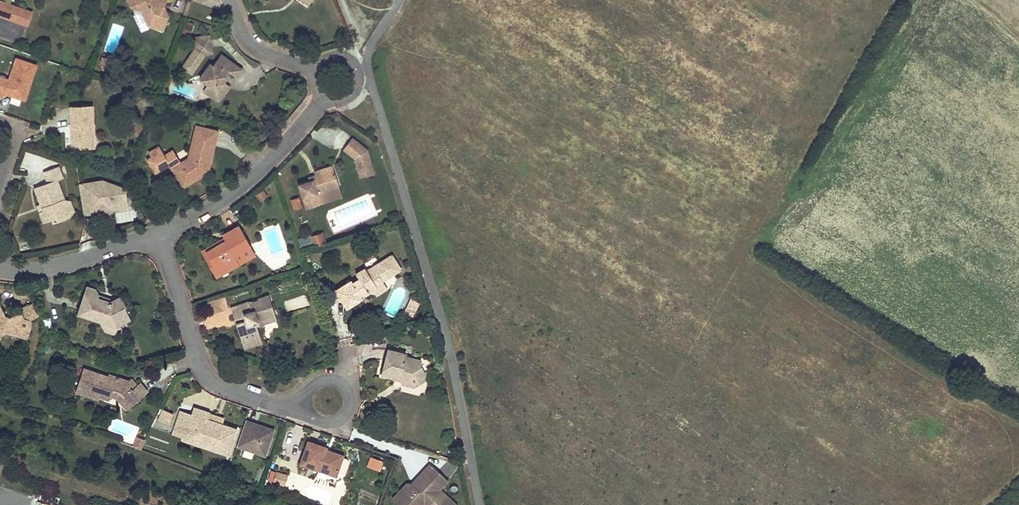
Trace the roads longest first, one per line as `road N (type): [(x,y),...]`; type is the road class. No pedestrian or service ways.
road 1 (residential): [(0,270),(63,264),(185,222),(260,170),(322,95)]
road 2 (residential): [(228,0),(254,47),(317,71)]

